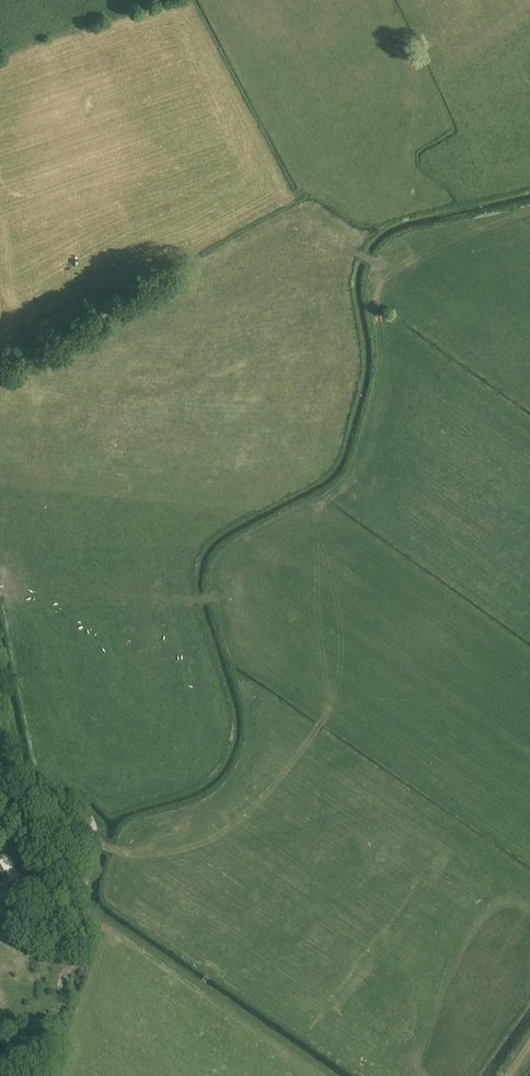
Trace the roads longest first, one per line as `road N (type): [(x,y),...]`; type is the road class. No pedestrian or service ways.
road 1 (track): [(99,922),(331,1075)]
road 2 (unclassified): [(99,922),(82,901),(95,835),(88,817),(47,793),(0,783)]

